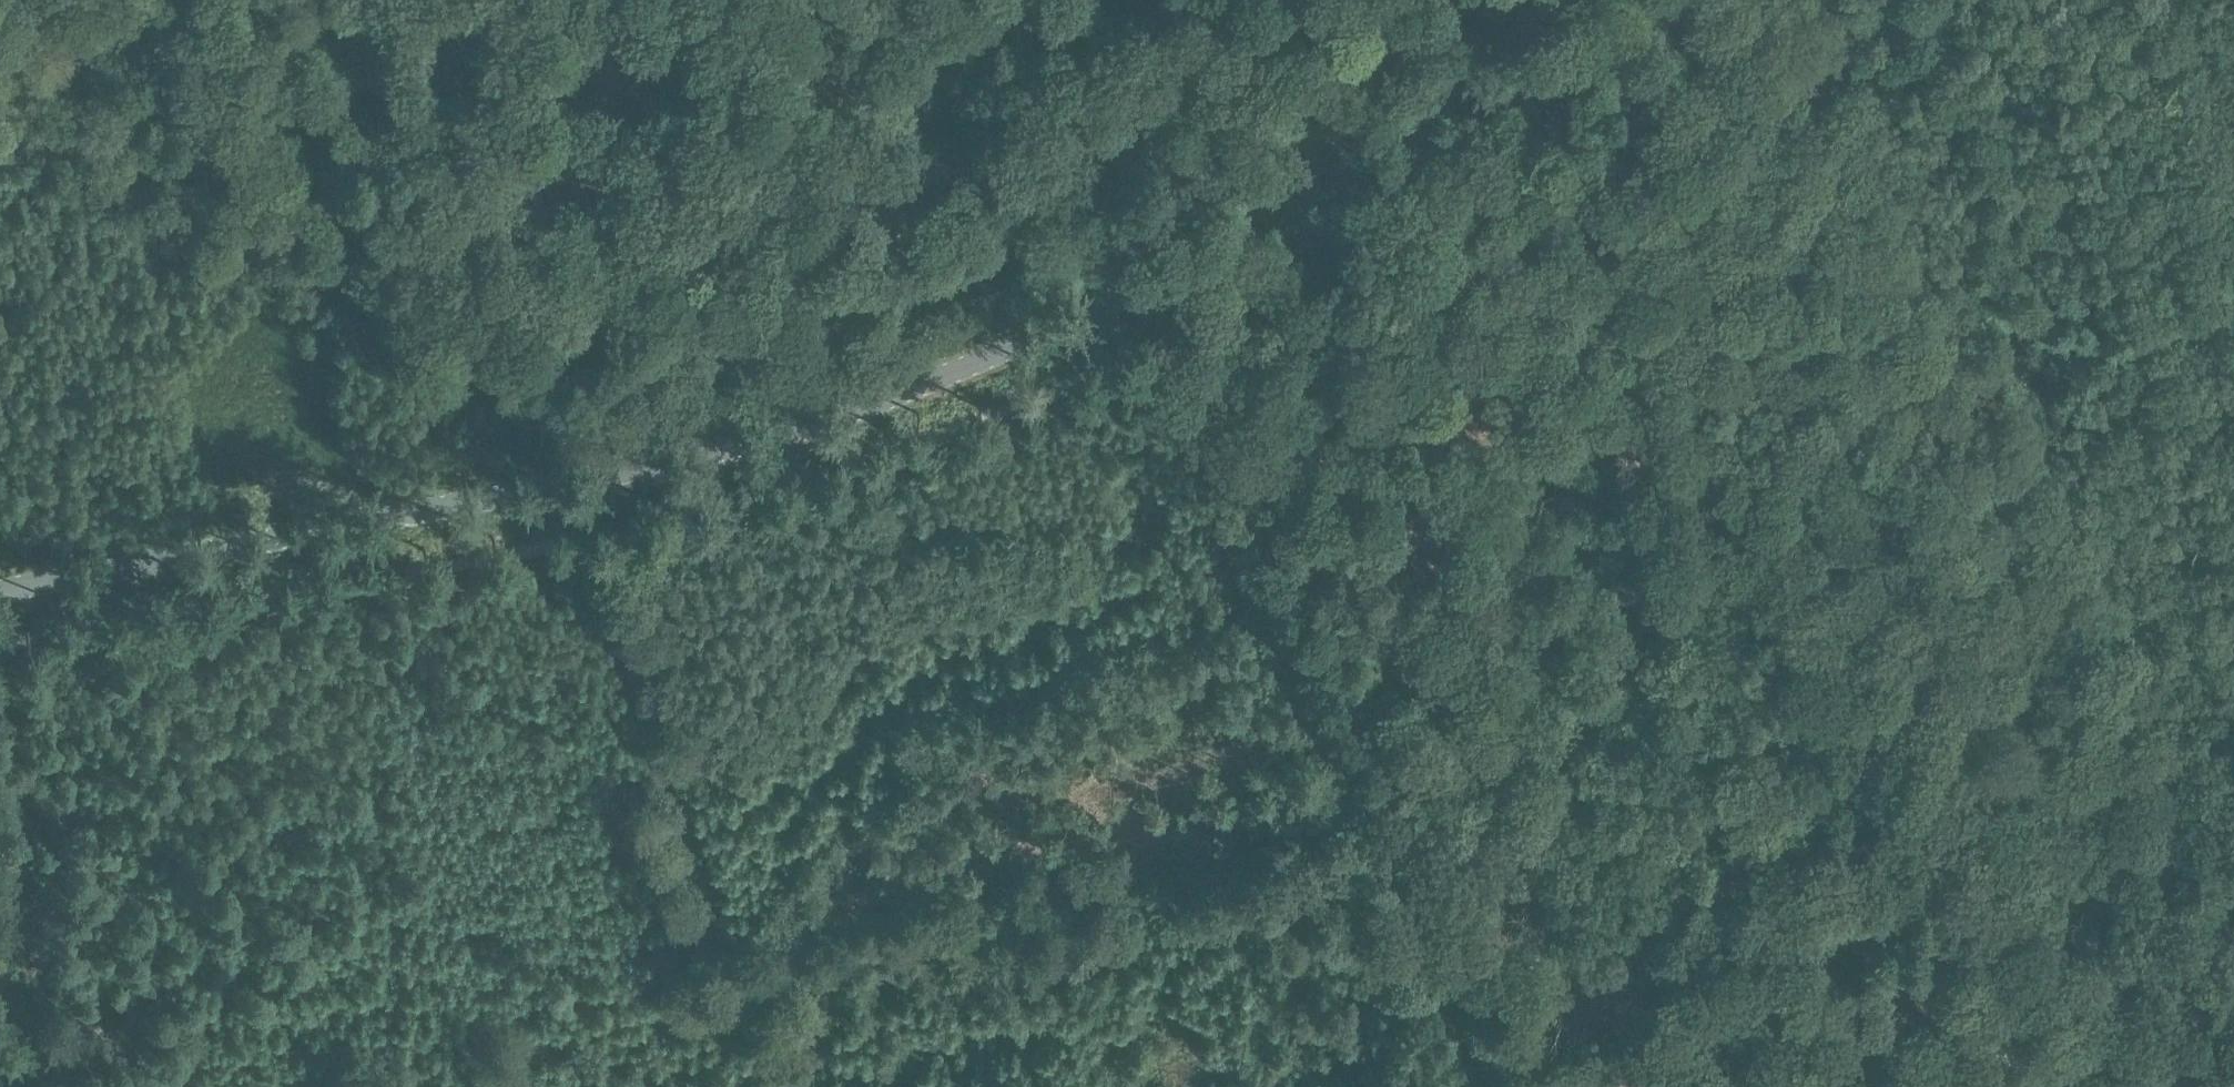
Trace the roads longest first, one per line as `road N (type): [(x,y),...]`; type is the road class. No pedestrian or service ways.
road 1 (tertiary): [(0,591),(752,445),(875,401),(1154,279),(1655,0)]
road 2 (track): [(1518,1086),(1462,1002),(1347,712),(1212,468),(1192,368),(1111,187),(1045,0)]
road 3 (track): [(0,943),(52,1086)]

